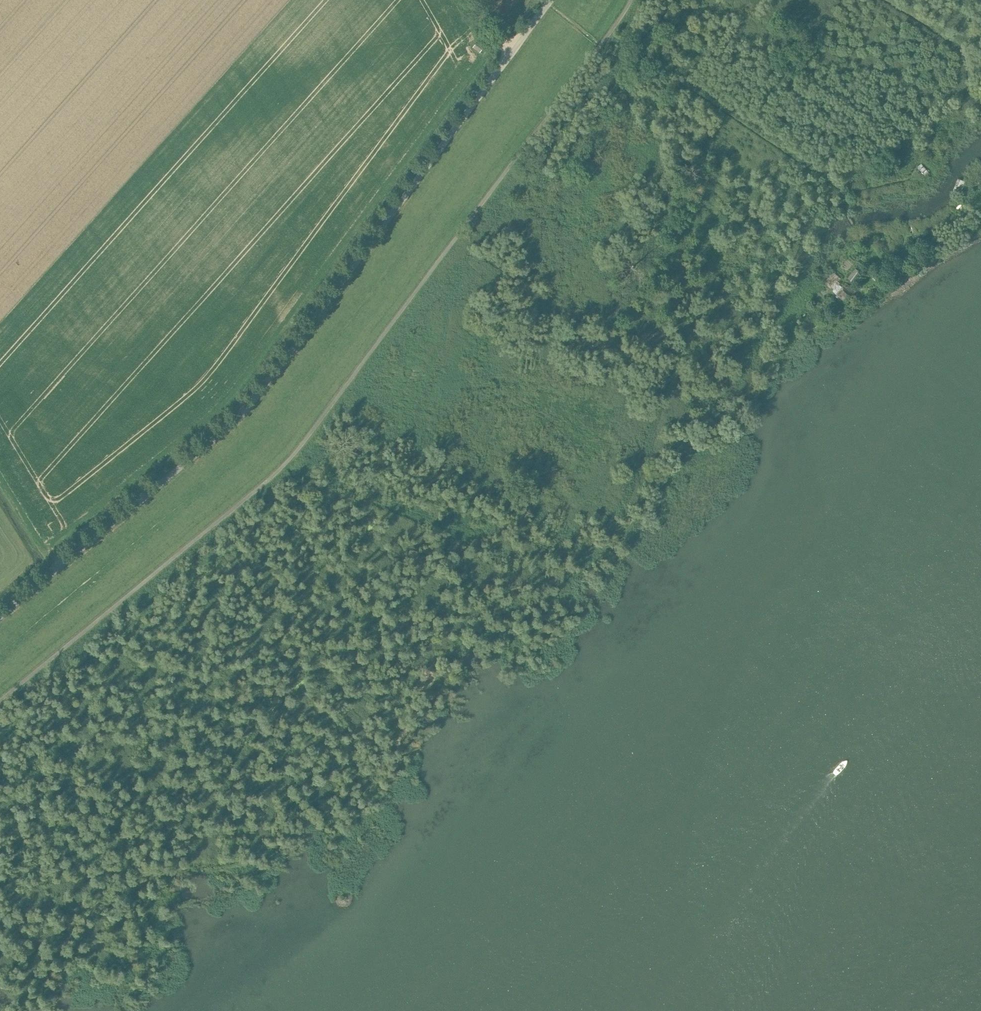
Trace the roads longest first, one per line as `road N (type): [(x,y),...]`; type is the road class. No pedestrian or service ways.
road 1 (unclassified): [(0,615),(255,399),(550,0)]

